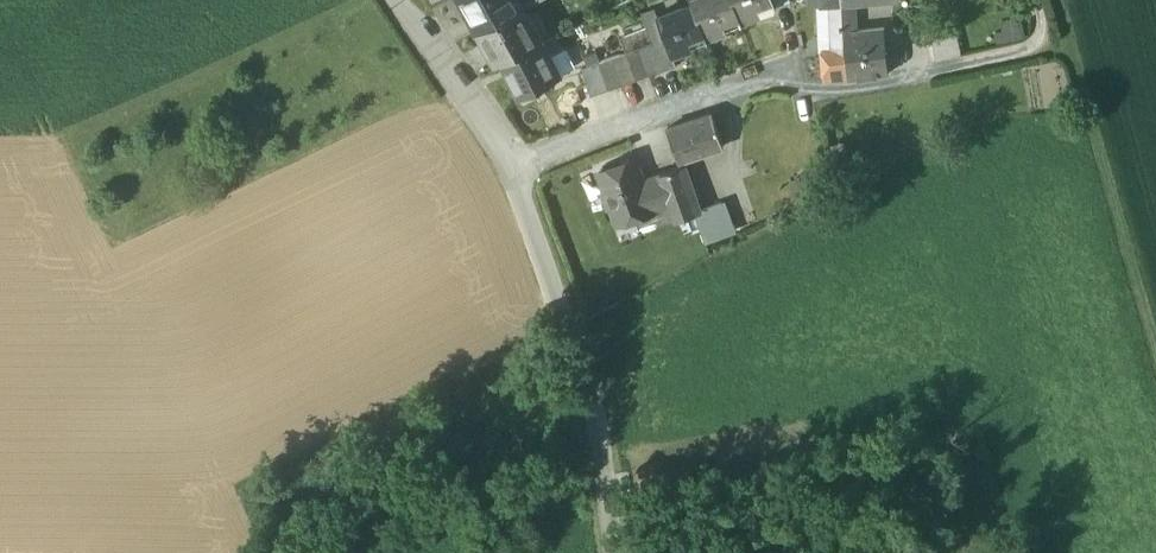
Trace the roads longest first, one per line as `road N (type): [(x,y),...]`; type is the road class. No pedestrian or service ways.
road 1 (track): [(1155,344),(1057,0)]
road 2 (residential): [(511,165),(798,63)]
road 3 (unclassified): [(627,552),(580,350)]
road 4 (residential): [(580,350),(511,165)]
road 5 (residential): [(511,165),(405,0)]

